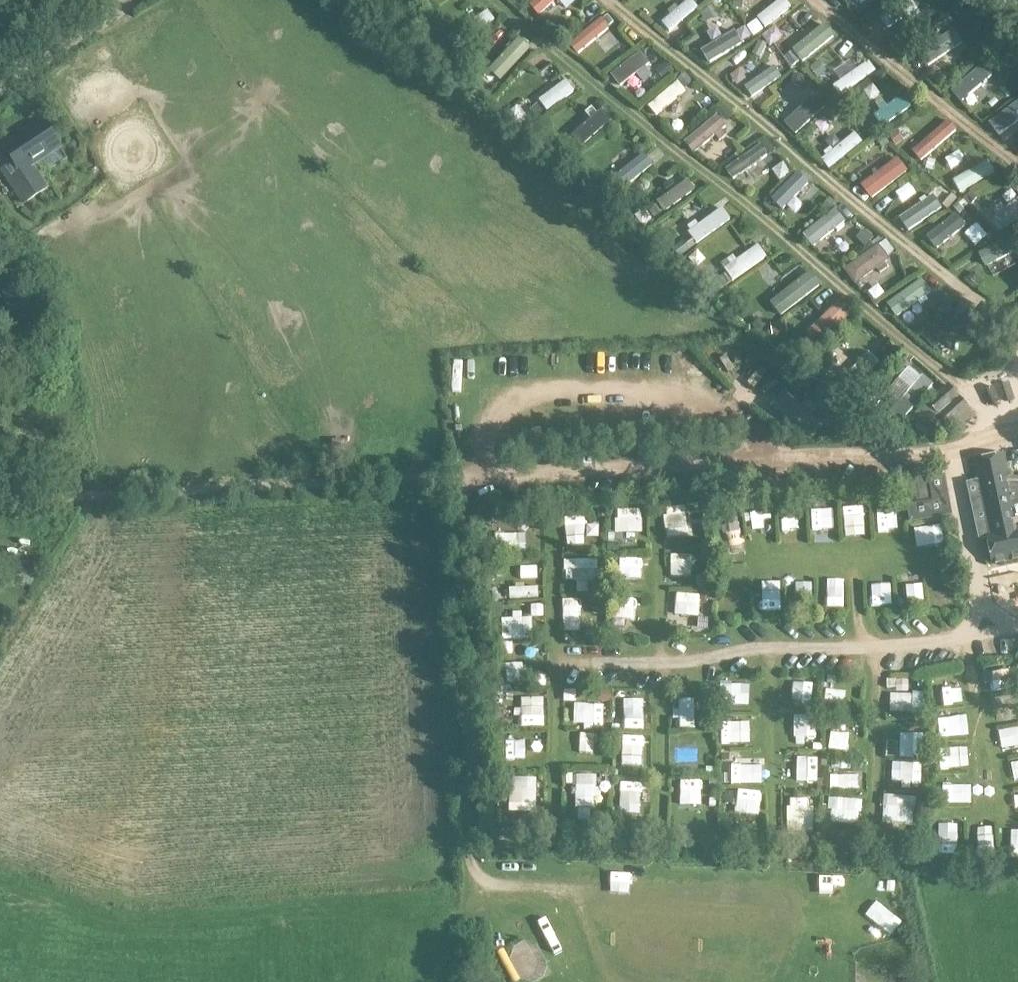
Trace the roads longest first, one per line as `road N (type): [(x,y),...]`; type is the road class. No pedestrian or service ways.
road 1 (track): [(1017,434),(948,449),(790,462),(460,476)]
road 2 (track): [(460,476),(470,861),(479,883),(565,890)]
road 3 (track): [(460,476),(0,501)]
road 4 (track): [(481,475),(488,428),(516,401),(686,401),(743,416),(790,462)]
road 5 (unclassified): [(0,85),(126,0)]

